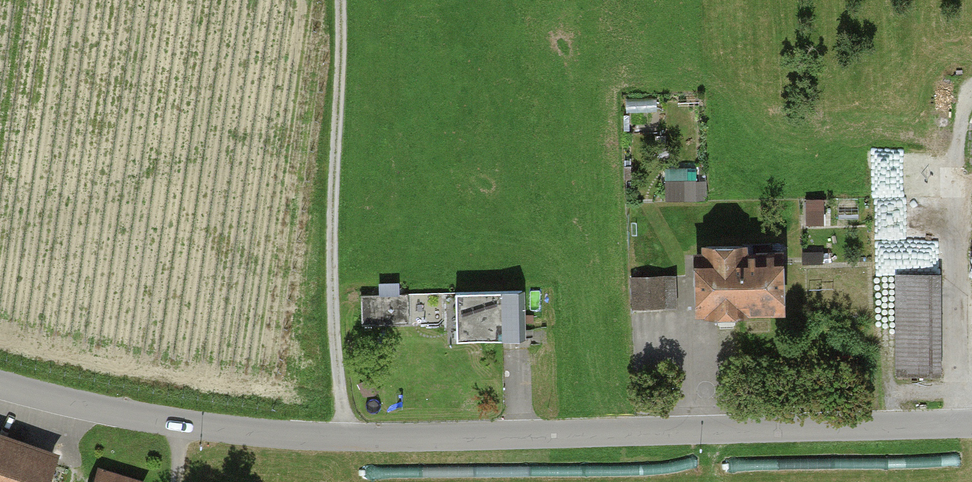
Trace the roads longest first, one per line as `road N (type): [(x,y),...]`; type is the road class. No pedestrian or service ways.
road 1 (unclassified): [(971,423),(348,438),(182,426),(0,384)]
road 2 (track): [(341,0),(334,230),(348,438)]

